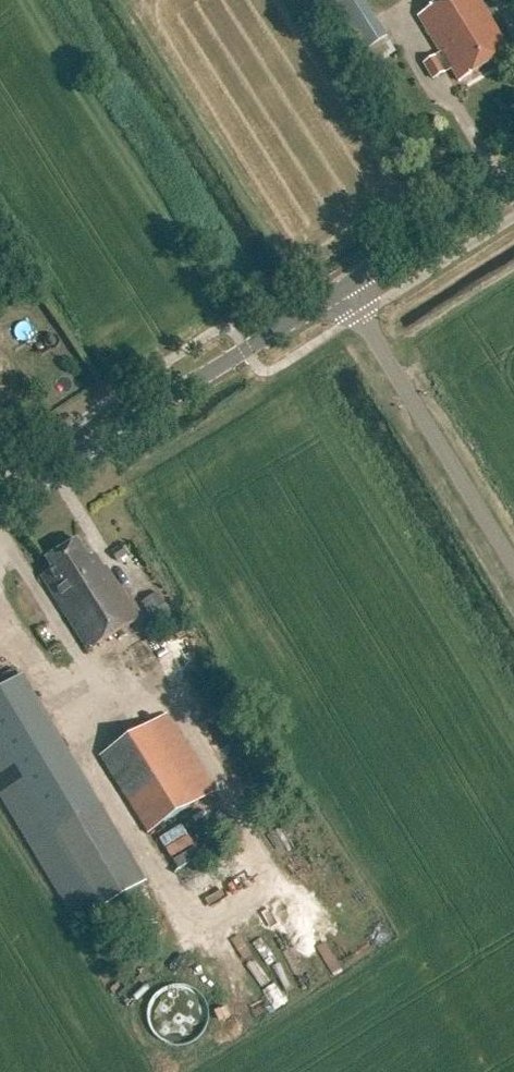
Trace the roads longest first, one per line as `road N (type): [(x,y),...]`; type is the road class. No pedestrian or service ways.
road 1 (tertiary): [(0,506),(341,290)]
road 2 (unclassified): [(513,567),(341,290)]
road 3 (tertiary): [(341,290),(513,180)]

